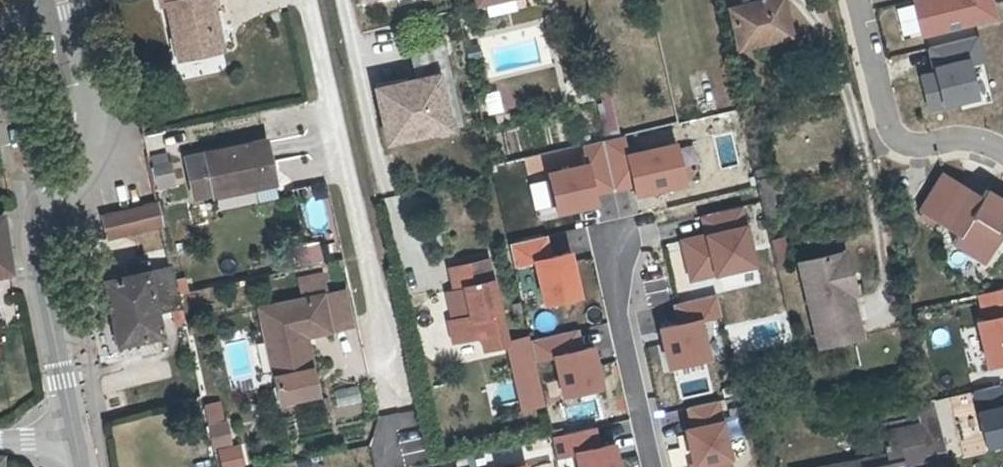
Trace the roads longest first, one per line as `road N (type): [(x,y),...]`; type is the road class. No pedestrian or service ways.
road 1 (tertiary): [(76,443),(34,231),(95,131),(97,105),(72,0)]

